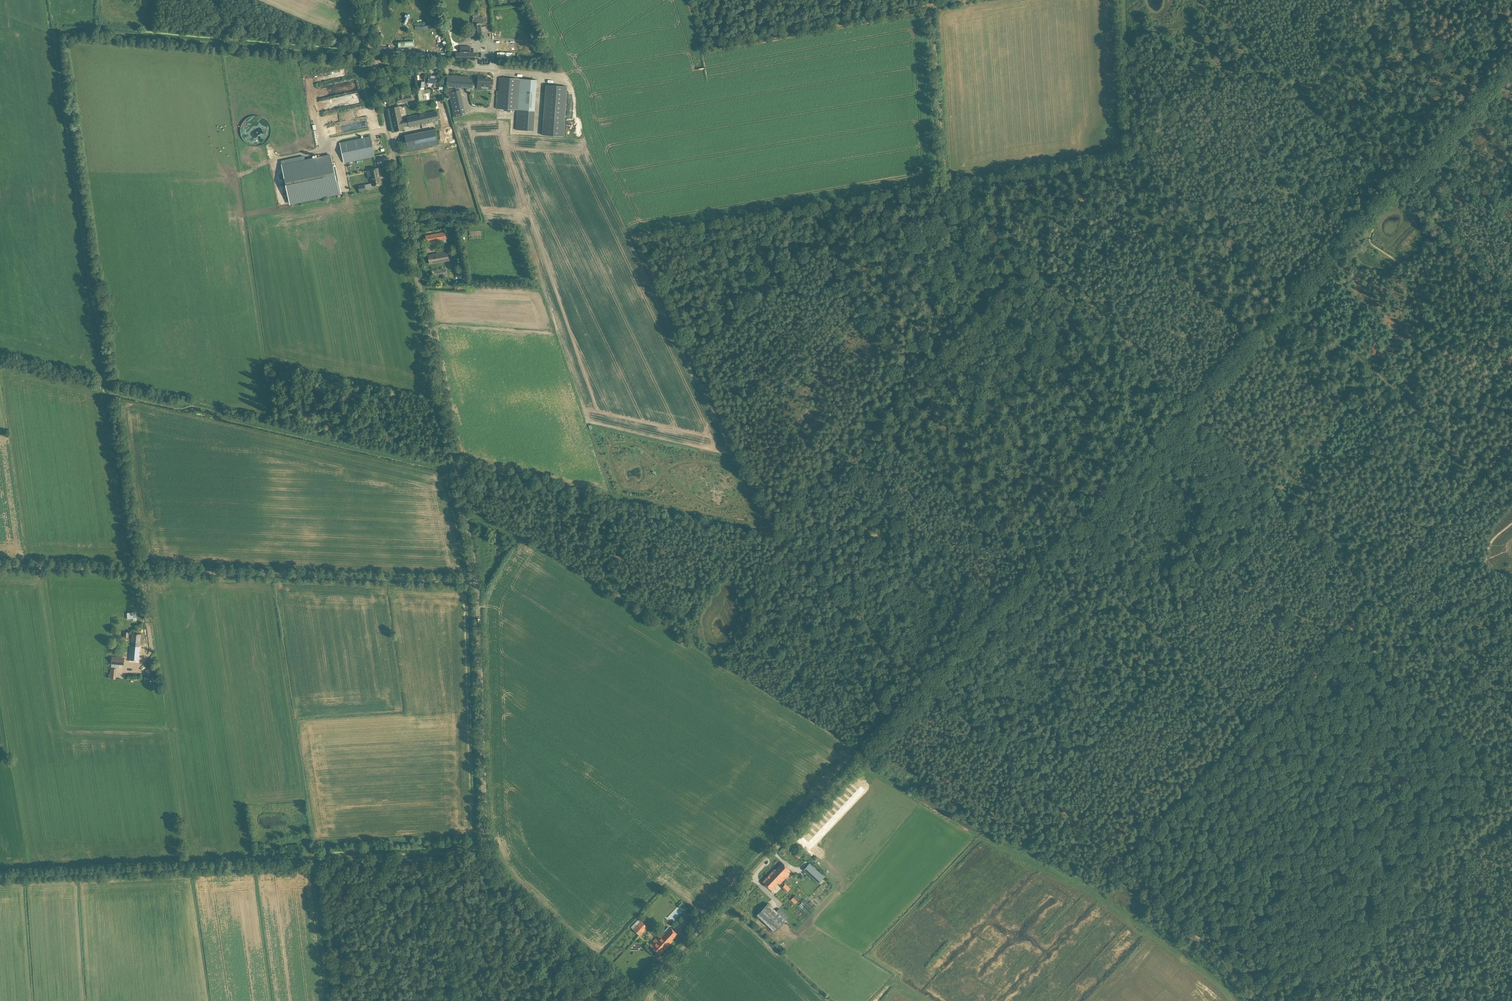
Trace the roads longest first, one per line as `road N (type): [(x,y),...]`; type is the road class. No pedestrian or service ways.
road 1 (track): [(1511,63),(932,684)]
road 2 (track): [(769,536),(642,252),(646,241),(953,193),(942,180),(930,8)]
road 3 (track): [(456,468),(229,419),(215,408),(112,392),(50,0)]
road 4 (track): [(455,466),(781,538),(932,684)]
road 5 (unclassified): [(475,584),(374,65)]
road 6 (unclassified): [(475,584),(0,568)]
road 7 (unclassified): [(633,1000),(509,884),(492,856),(475,584)]
road 8 (track): [(55,30),(373,56)]
road 9 (track): [(932,684),(1117,863)]
road 10 (track): [(1264,1000),(1117,863)]
road 11 (unclassified): [(633,1000),(771,856)]
road 12 (unclassified): [(564,74),(374,65)]
road 13 (track): [(899,720),(771,856)]
road 14 (track): [(930,8),(794,27)]

